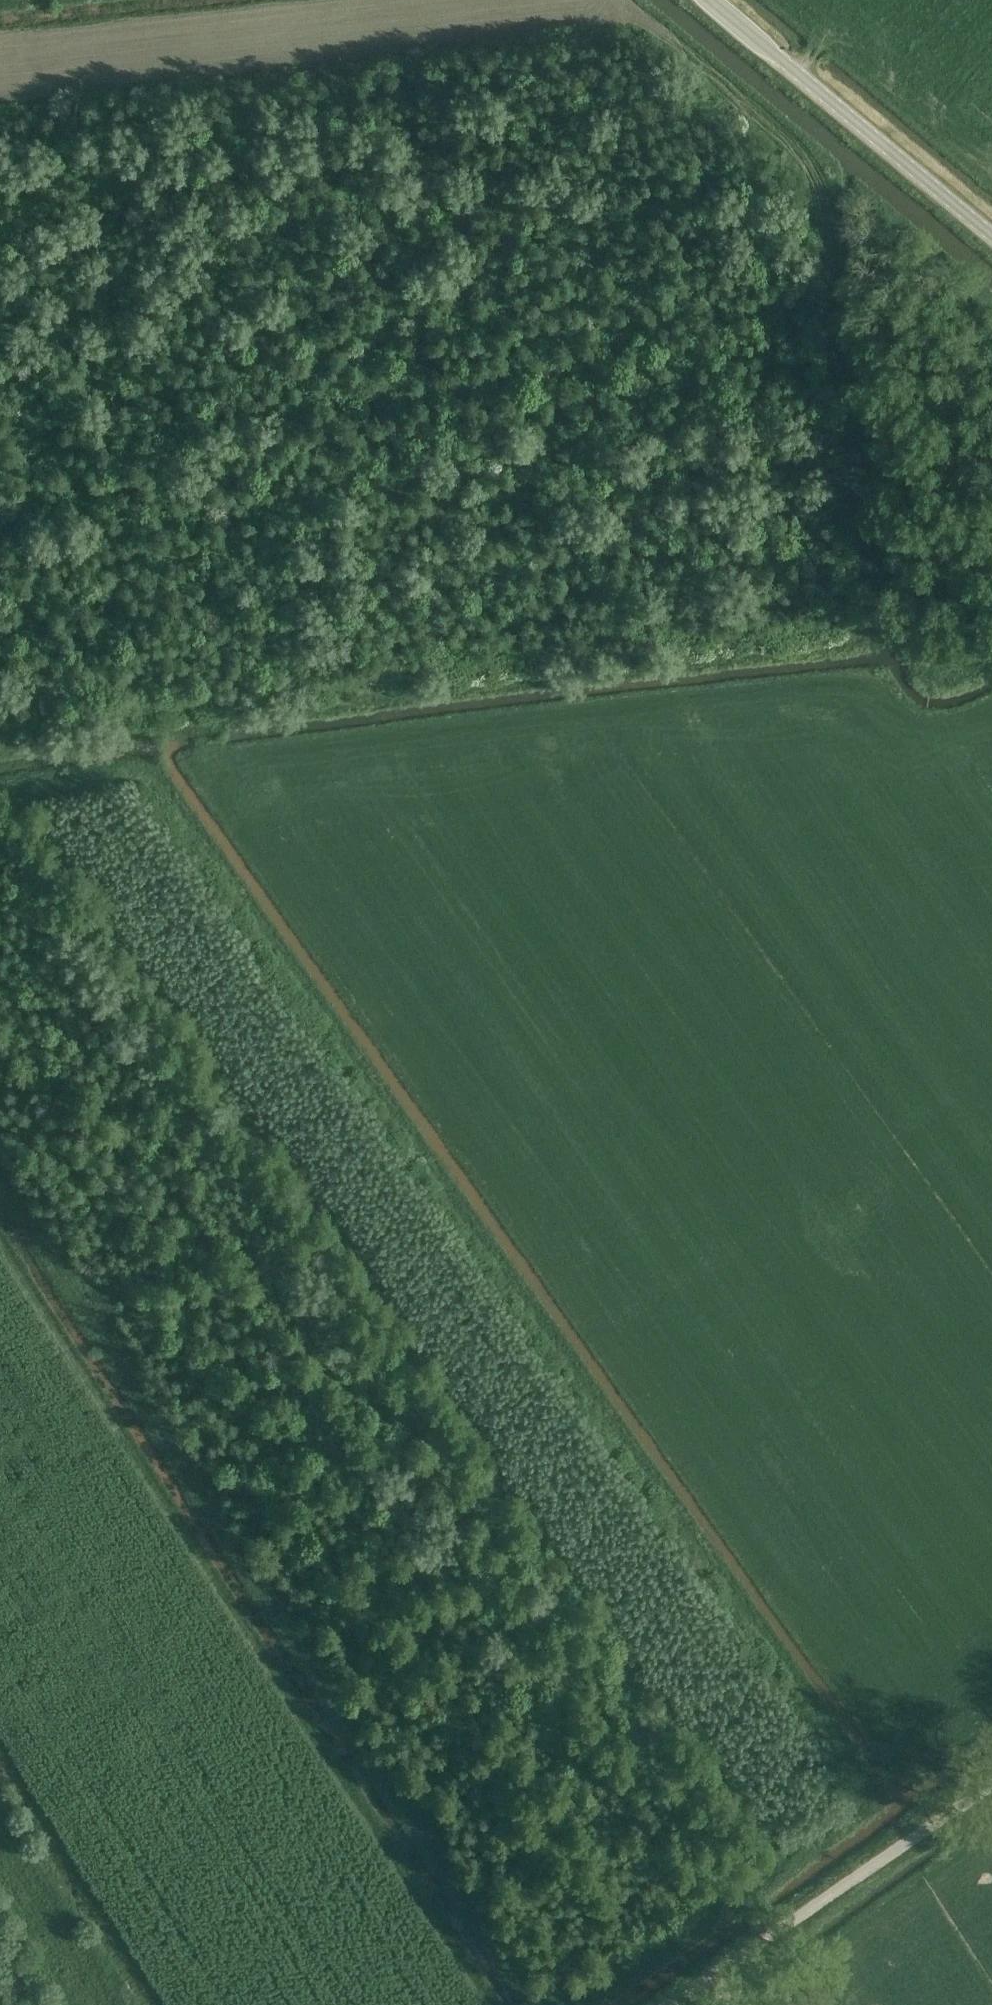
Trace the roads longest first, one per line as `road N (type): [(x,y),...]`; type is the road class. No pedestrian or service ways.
road 1 (unclassified): [(667,2004),(991,1782)]
road 2 (tertiary): [(991,239),(706,0)]

